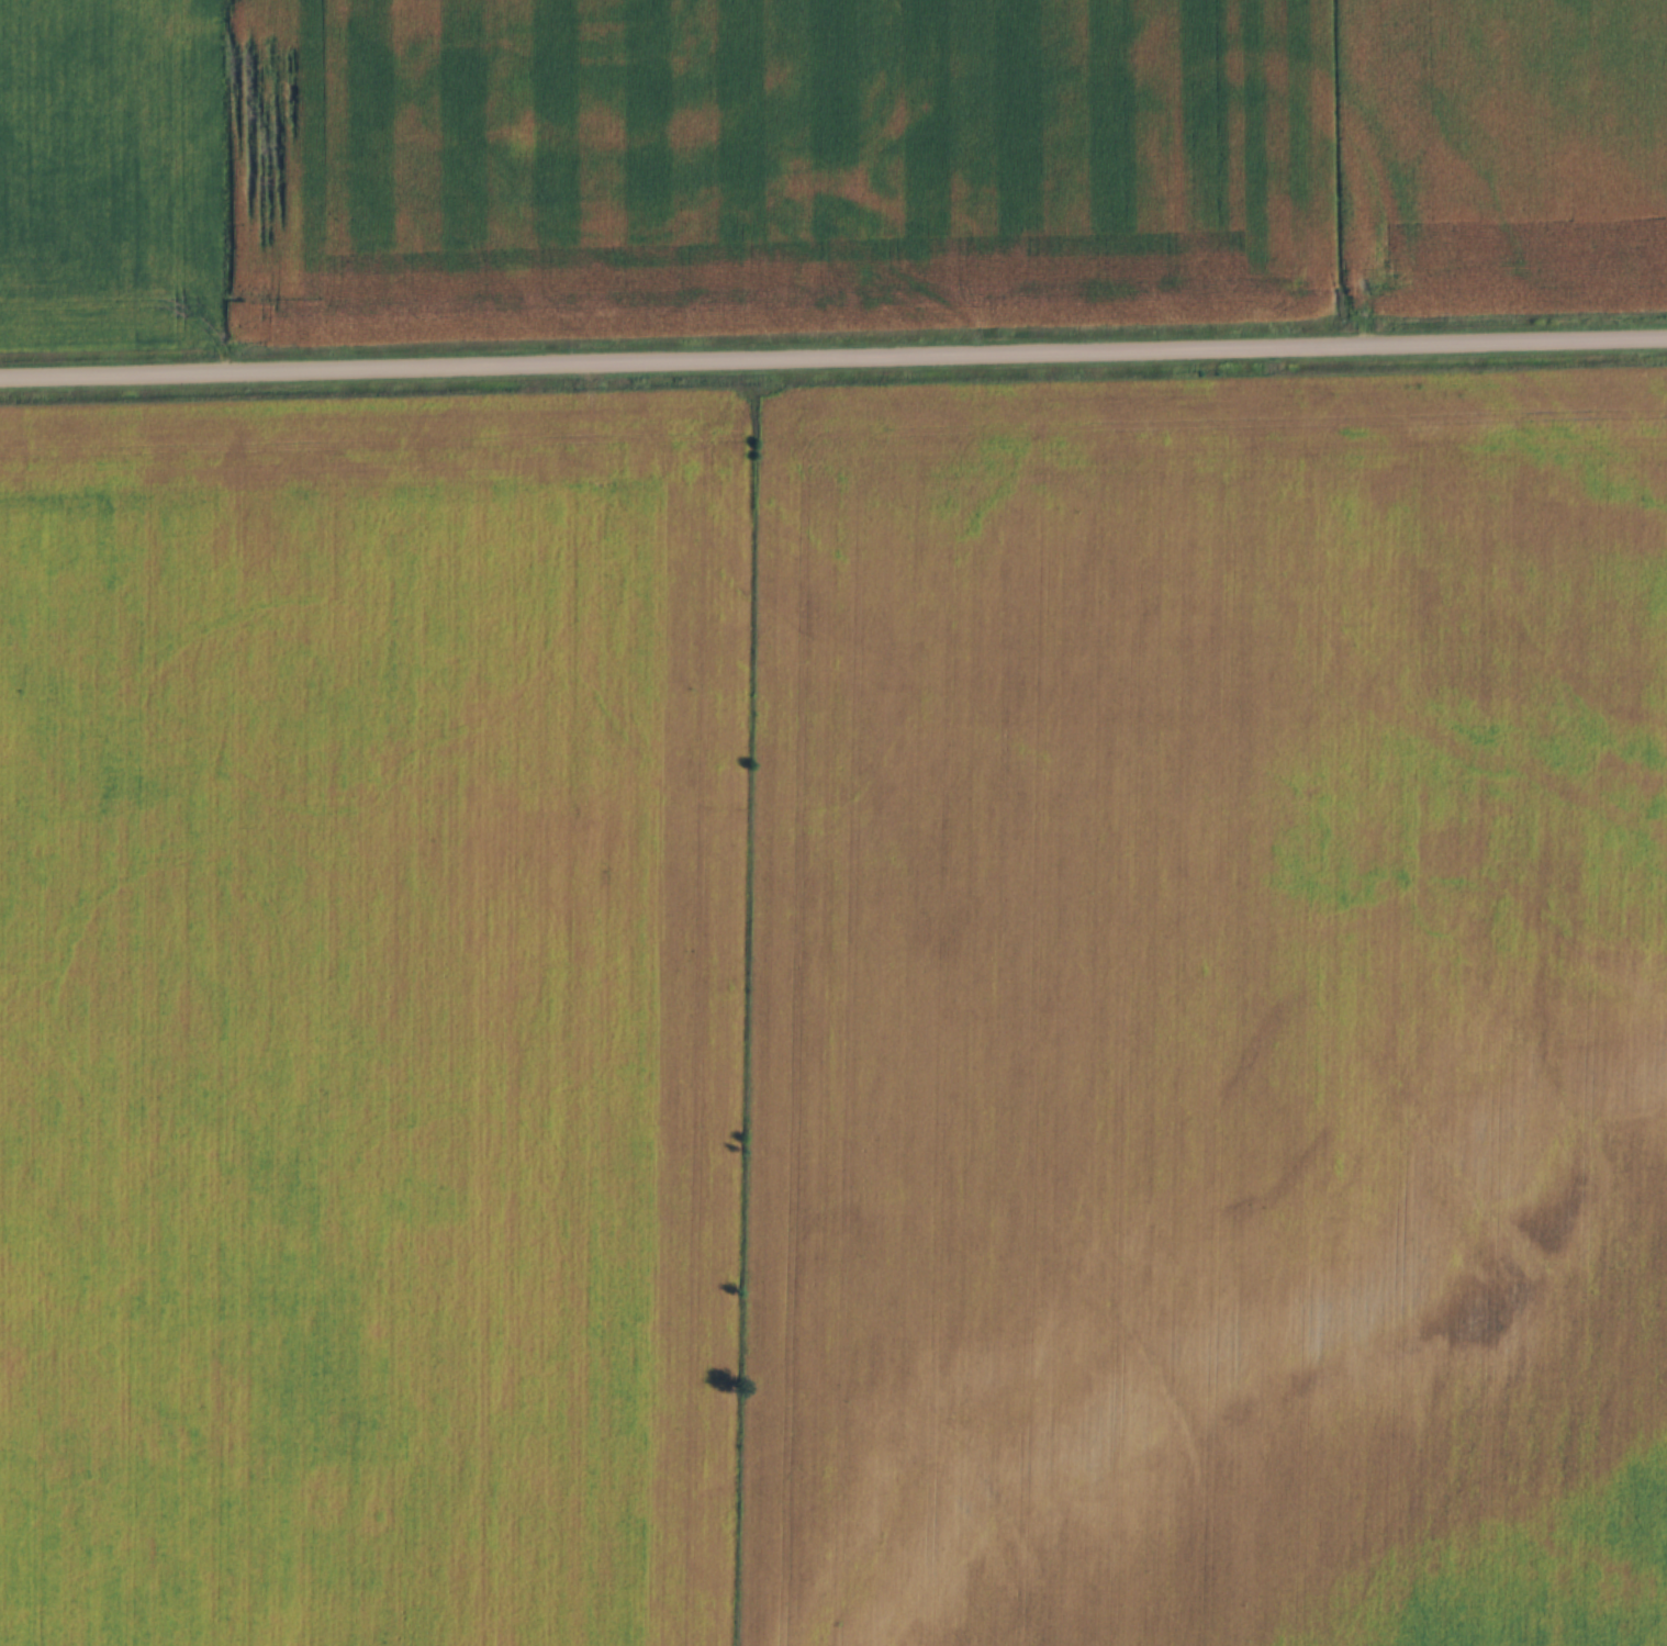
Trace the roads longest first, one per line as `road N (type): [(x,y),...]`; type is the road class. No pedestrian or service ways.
road 1 (residential): [(0,381),(1666,341)]

